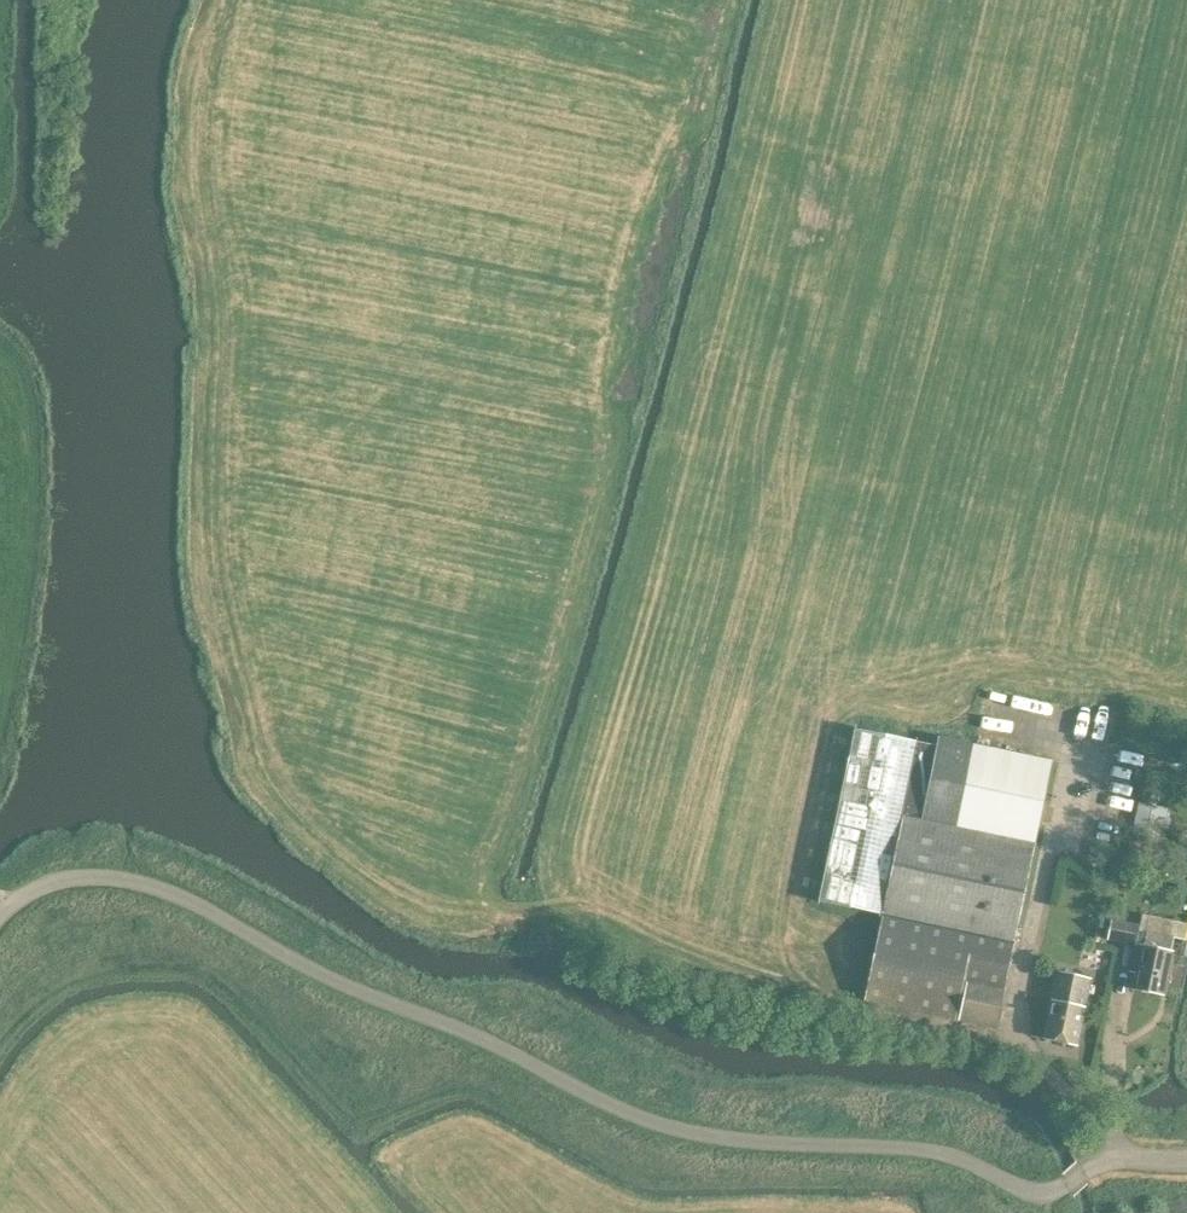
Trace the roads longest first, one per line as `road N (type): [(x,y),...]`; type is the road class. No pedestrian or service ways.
road 1 (unclassified): [(1186,1159),(1114,1159),(1066,1186)]

